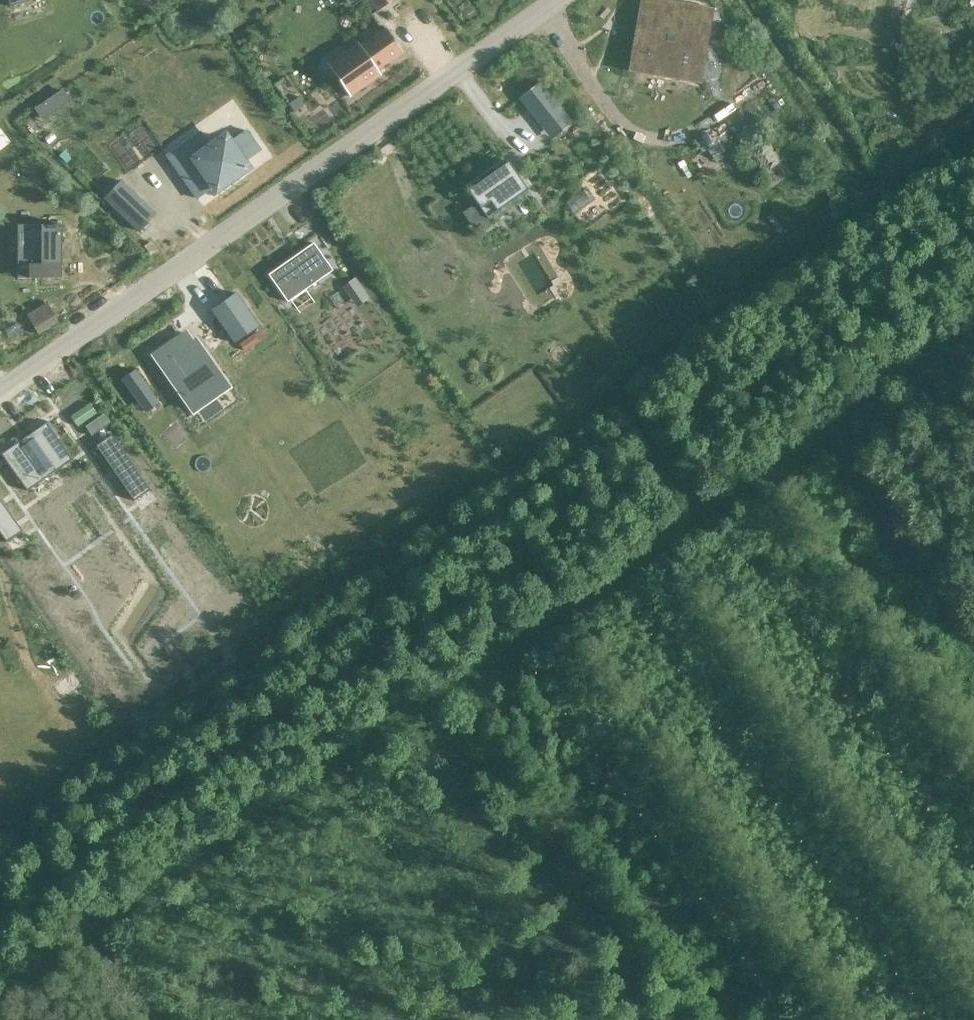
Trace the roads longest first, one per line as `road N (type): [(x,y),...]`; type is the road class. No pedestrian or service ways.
road 1 (residential): [(556,0),(0,391)]

